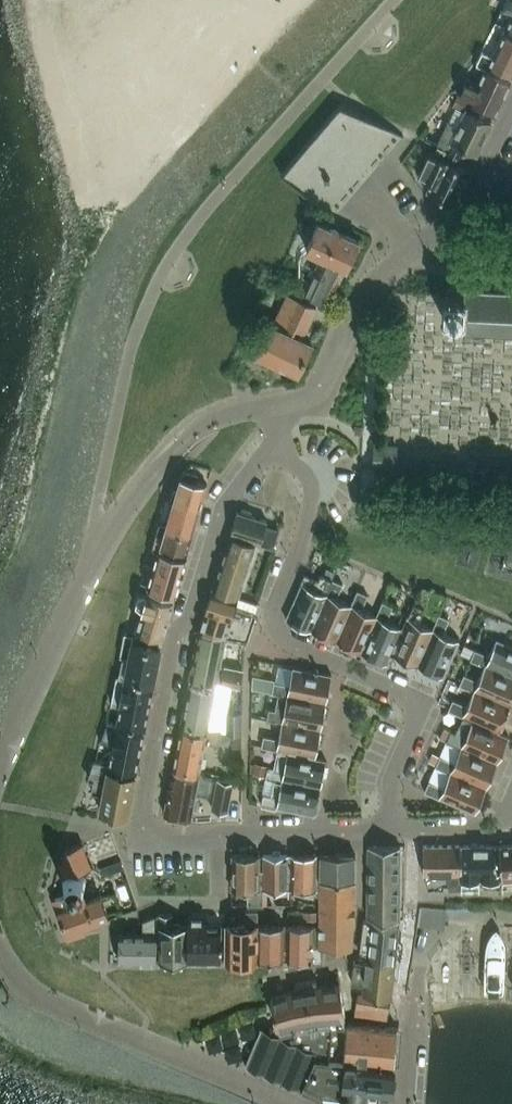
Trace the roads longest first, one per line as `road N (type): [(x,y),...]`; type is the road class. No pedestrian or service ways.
road 1 (residential): [(393,832),(390,780),(417,708),(273,630),(272,609),(301,545),(311,497),(301,471),(268,448)]
road 2 (unclassified): [(0,763),(92,565),(136,494),(202,426),(294,400)]
road 3 (residential): [(268,448),(223,507),(175,642),(144,807),(146,827),(157,838),(216,838)]
road 4 (unclassified): [(290,1103),(42,1000),(0,959)]
road 5 (residential): [(294,400),(319,387),(371,286),(472,208),(485,185)]
road 6 (residential): [(216,838),(393,832)]
road 7 (residential): [(143,905),(217,905),(216,838)]
road 8 (residential): [(393,832),(481,830),(509,816)]

